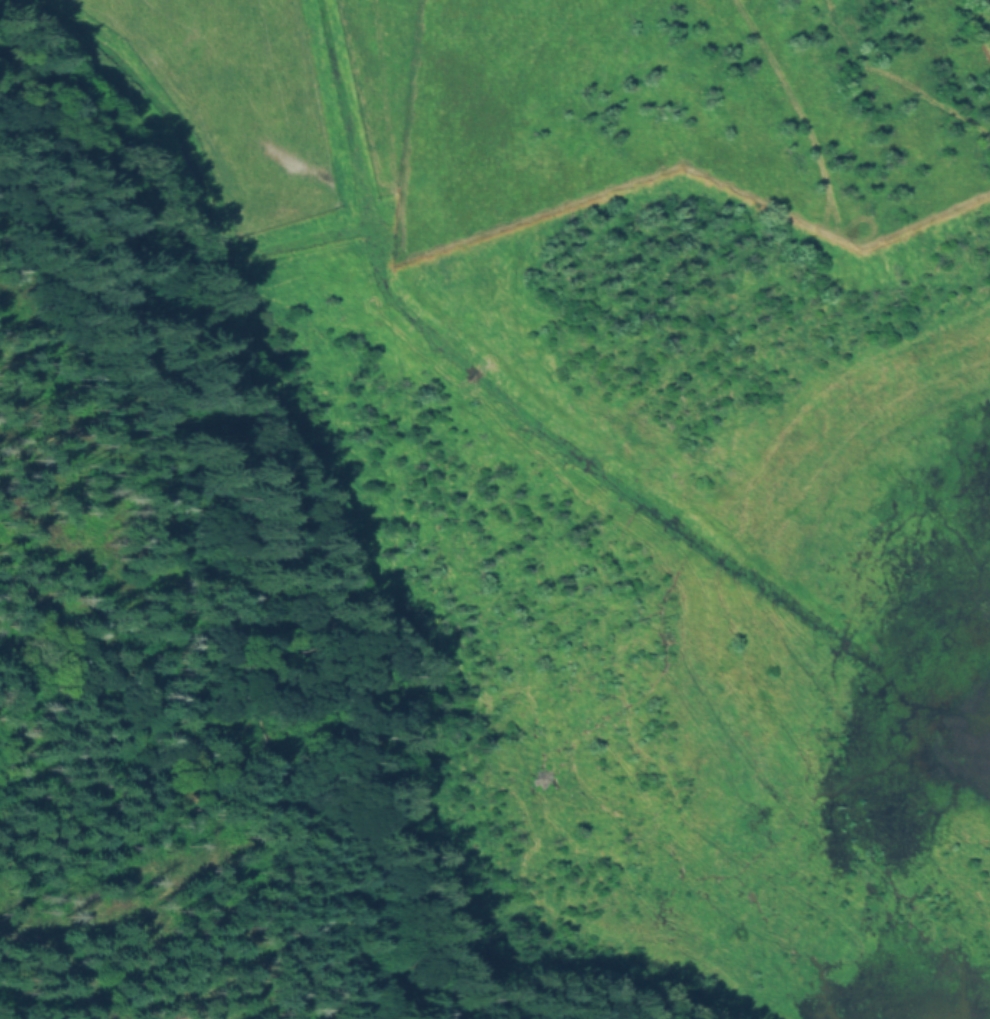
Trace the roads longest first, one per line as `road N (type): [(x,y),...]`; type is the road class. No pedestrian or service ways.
road 1 (track): [(100,1018),(67,956),(34,933),(0,928)]

